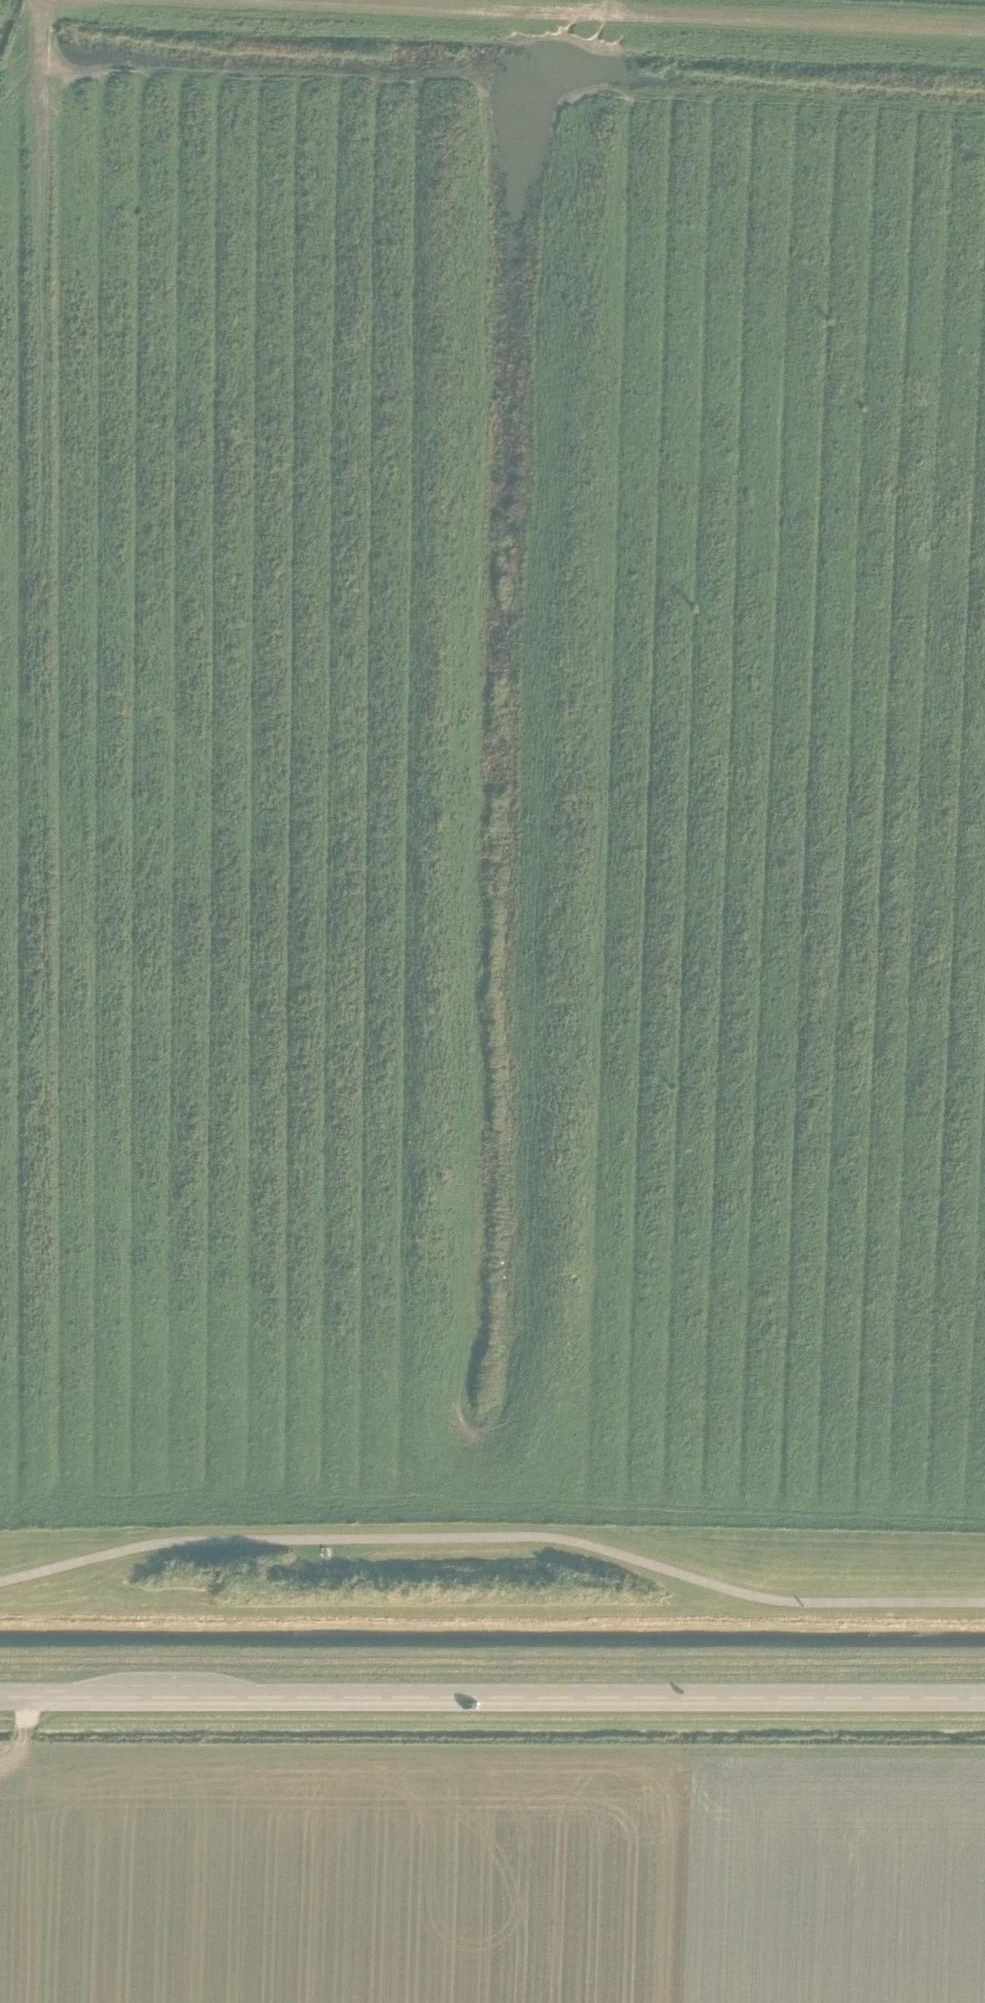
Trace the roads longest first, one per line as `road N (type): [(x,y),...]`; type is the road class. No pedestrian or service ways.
road 1 (secondary): [(0,1697),(984,1697)]

